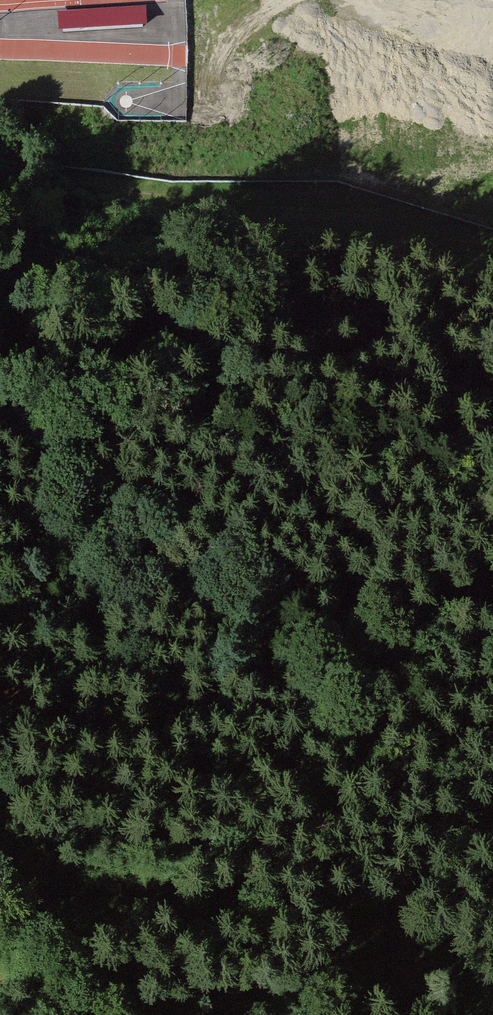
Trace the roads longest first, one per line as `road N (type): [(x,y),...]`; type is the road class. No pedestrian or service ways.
road 1 (track): [(0,437),(492,645)]
road 2 (track): [(0,151),(246,191)]

